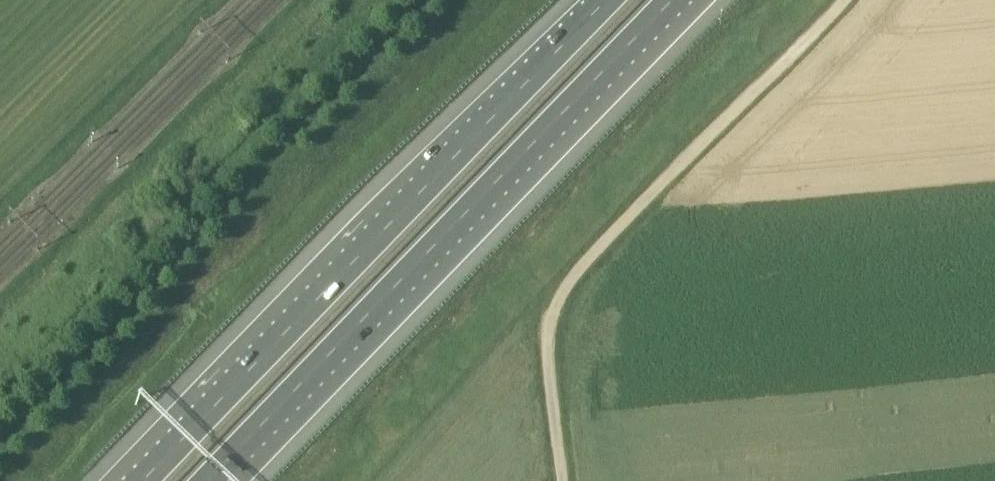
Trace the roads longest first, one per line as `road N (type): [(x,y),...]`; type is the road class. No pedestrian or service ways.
road 1 (motorway): [(607,0),(140,480)]
road 2 (motorway): [(209,480),(672,0)]
road 3 (track): [(844,0),(655,184)]
road 4 (track): [(548,314),(655,184)]
road 5 (unclassified): [(561,480),(548,314)]

